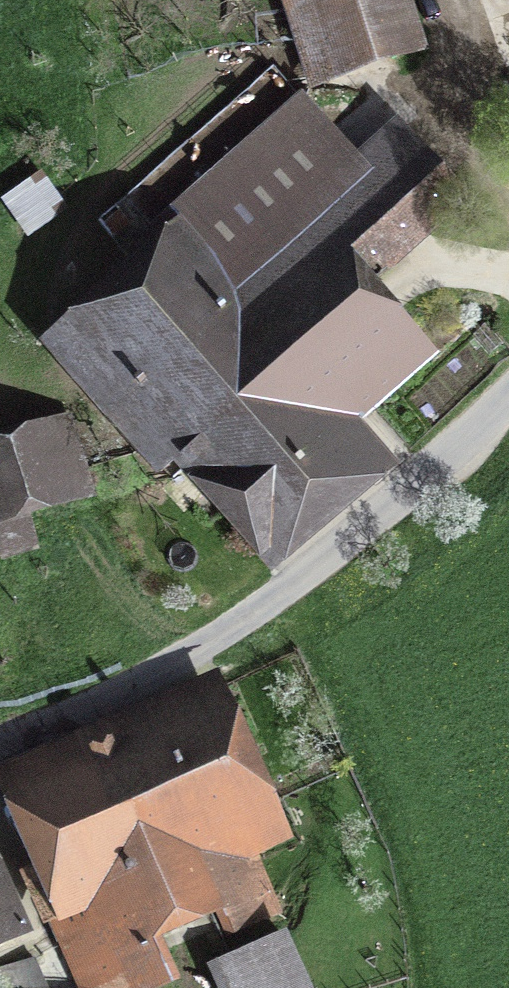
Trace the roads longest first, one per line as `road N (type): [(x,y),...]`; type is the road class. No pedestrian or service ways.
road 1 (unclassified): [(508,396),(367,528),(286,591),(151,677),(0,750)]
road 2 (track): [(508,167),(453,0)]

